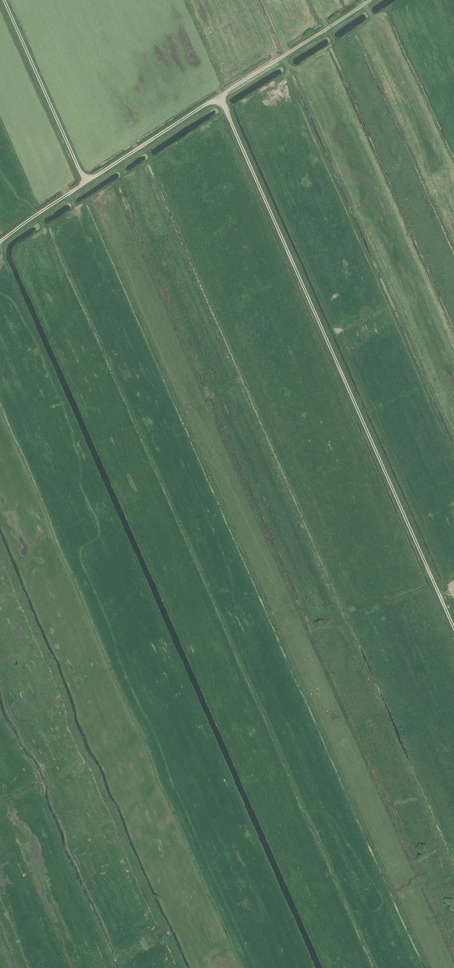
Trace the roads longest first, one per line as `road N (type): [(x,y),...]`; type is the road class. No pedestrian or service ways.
road 1 (track): [(453,625),(219,97)]
road 2 (track): [(366,0),(0,240)]
road 3 (track): [(85,182),(5,0)]

